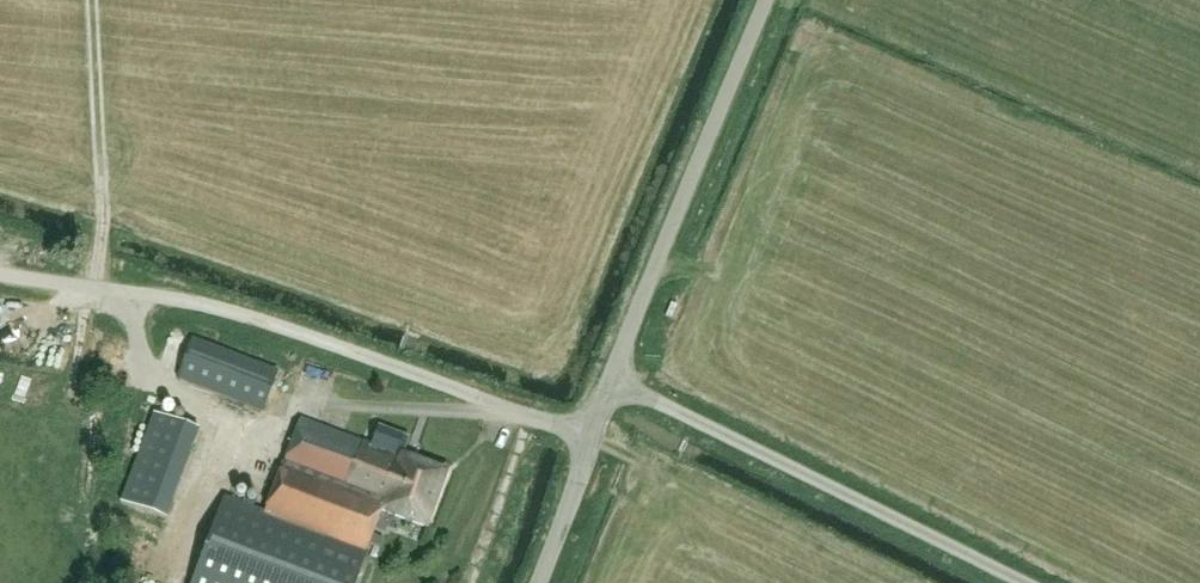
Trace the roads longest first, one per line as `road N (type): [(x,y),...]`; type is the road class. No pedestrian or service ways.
road 1 (unclassified): [(592,435),(259,316),(0,272)]
road 2 (unclassified): [(1028,582),(608,381)]
road 3 (unclassified): [(608,381),(763,0)]
road 4 (unclassified): [(533,582),(592,435)]

